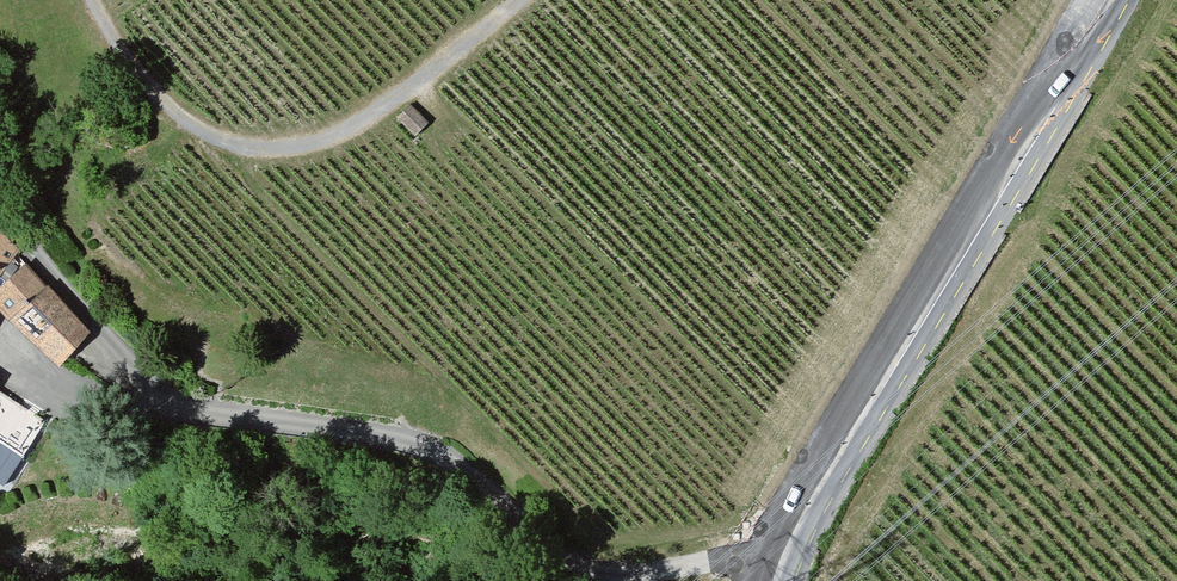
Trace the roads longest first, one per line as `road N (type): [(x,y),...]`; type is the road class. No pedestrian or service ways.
road 1 (residential): [(0,219),(108,325),(169,414),(402,439),(444,455),(558,556),(608,572),(716,561),(781,567)]
road 2 (secondary): [(1116,0),(781,567)]
road 3 (track): [(93,0),(127,65),(157,100),(225,144),(272,150),(318,142),(358,123),(514,0)]

